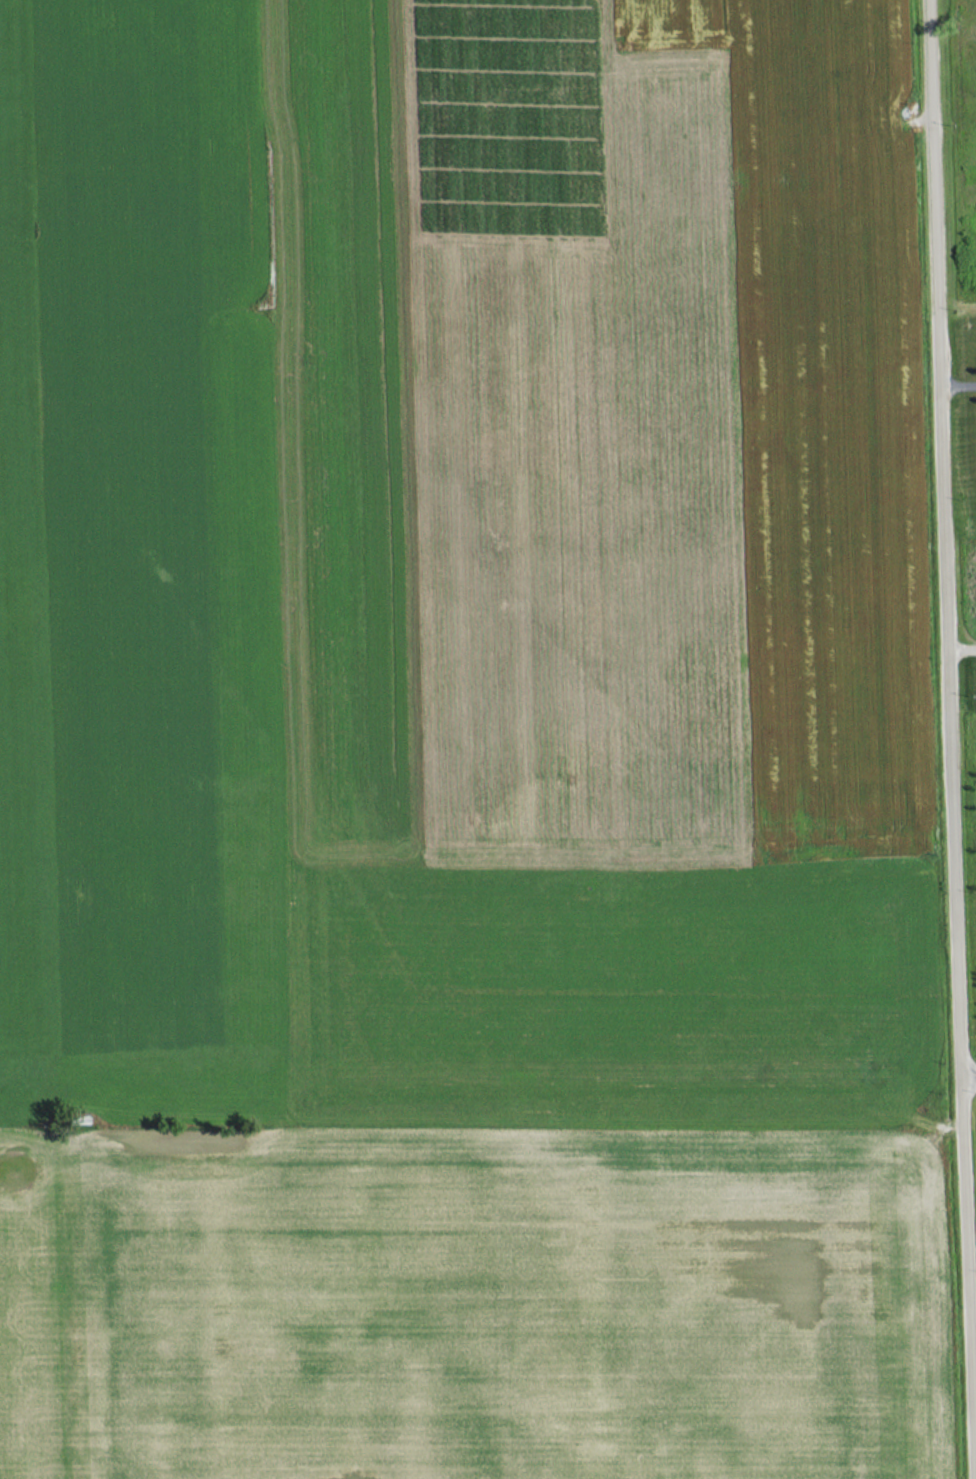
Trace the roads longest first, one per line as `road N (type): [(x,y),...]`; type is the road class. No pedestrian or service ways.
road 1 (residential): [(975,1437),(927,0)]

